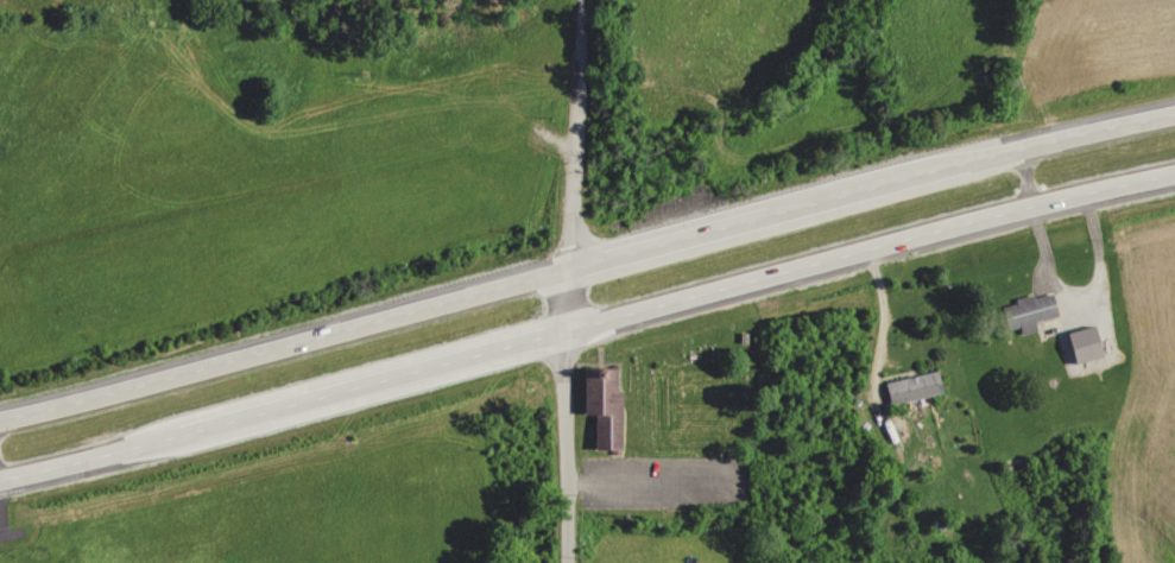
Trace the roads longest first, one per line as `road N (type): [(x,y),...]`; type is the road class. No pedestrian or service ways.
road 1 (primary): [(573,331),(973,219),(1174,174)]
road 2 (primary): [(575,266),(0,418)]
road 3 (primary): [(979,157),(575,266)]
road 4 (primary): [(176,438),(573,331)]
road 5 (residential): [(573,331),(583,0)]
road 6 (residential): [(574,562),(573,331)]
road 7 (primary): [(1174,109),(979,157)]
road 8 (primary): [(0,481),(176,438)]

